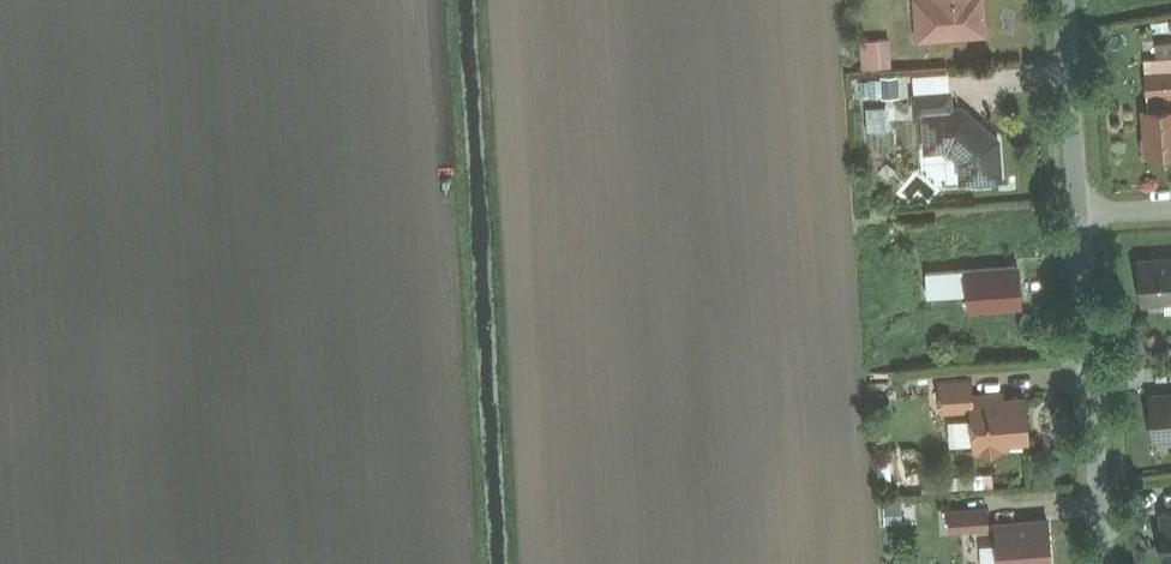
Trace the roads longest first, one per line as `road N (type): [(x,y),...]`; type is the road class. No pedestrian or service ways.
road 1 (residential): [(1113,563),(1087,218)]
road 2 (residential): [(1087,218),(1072,0)]

